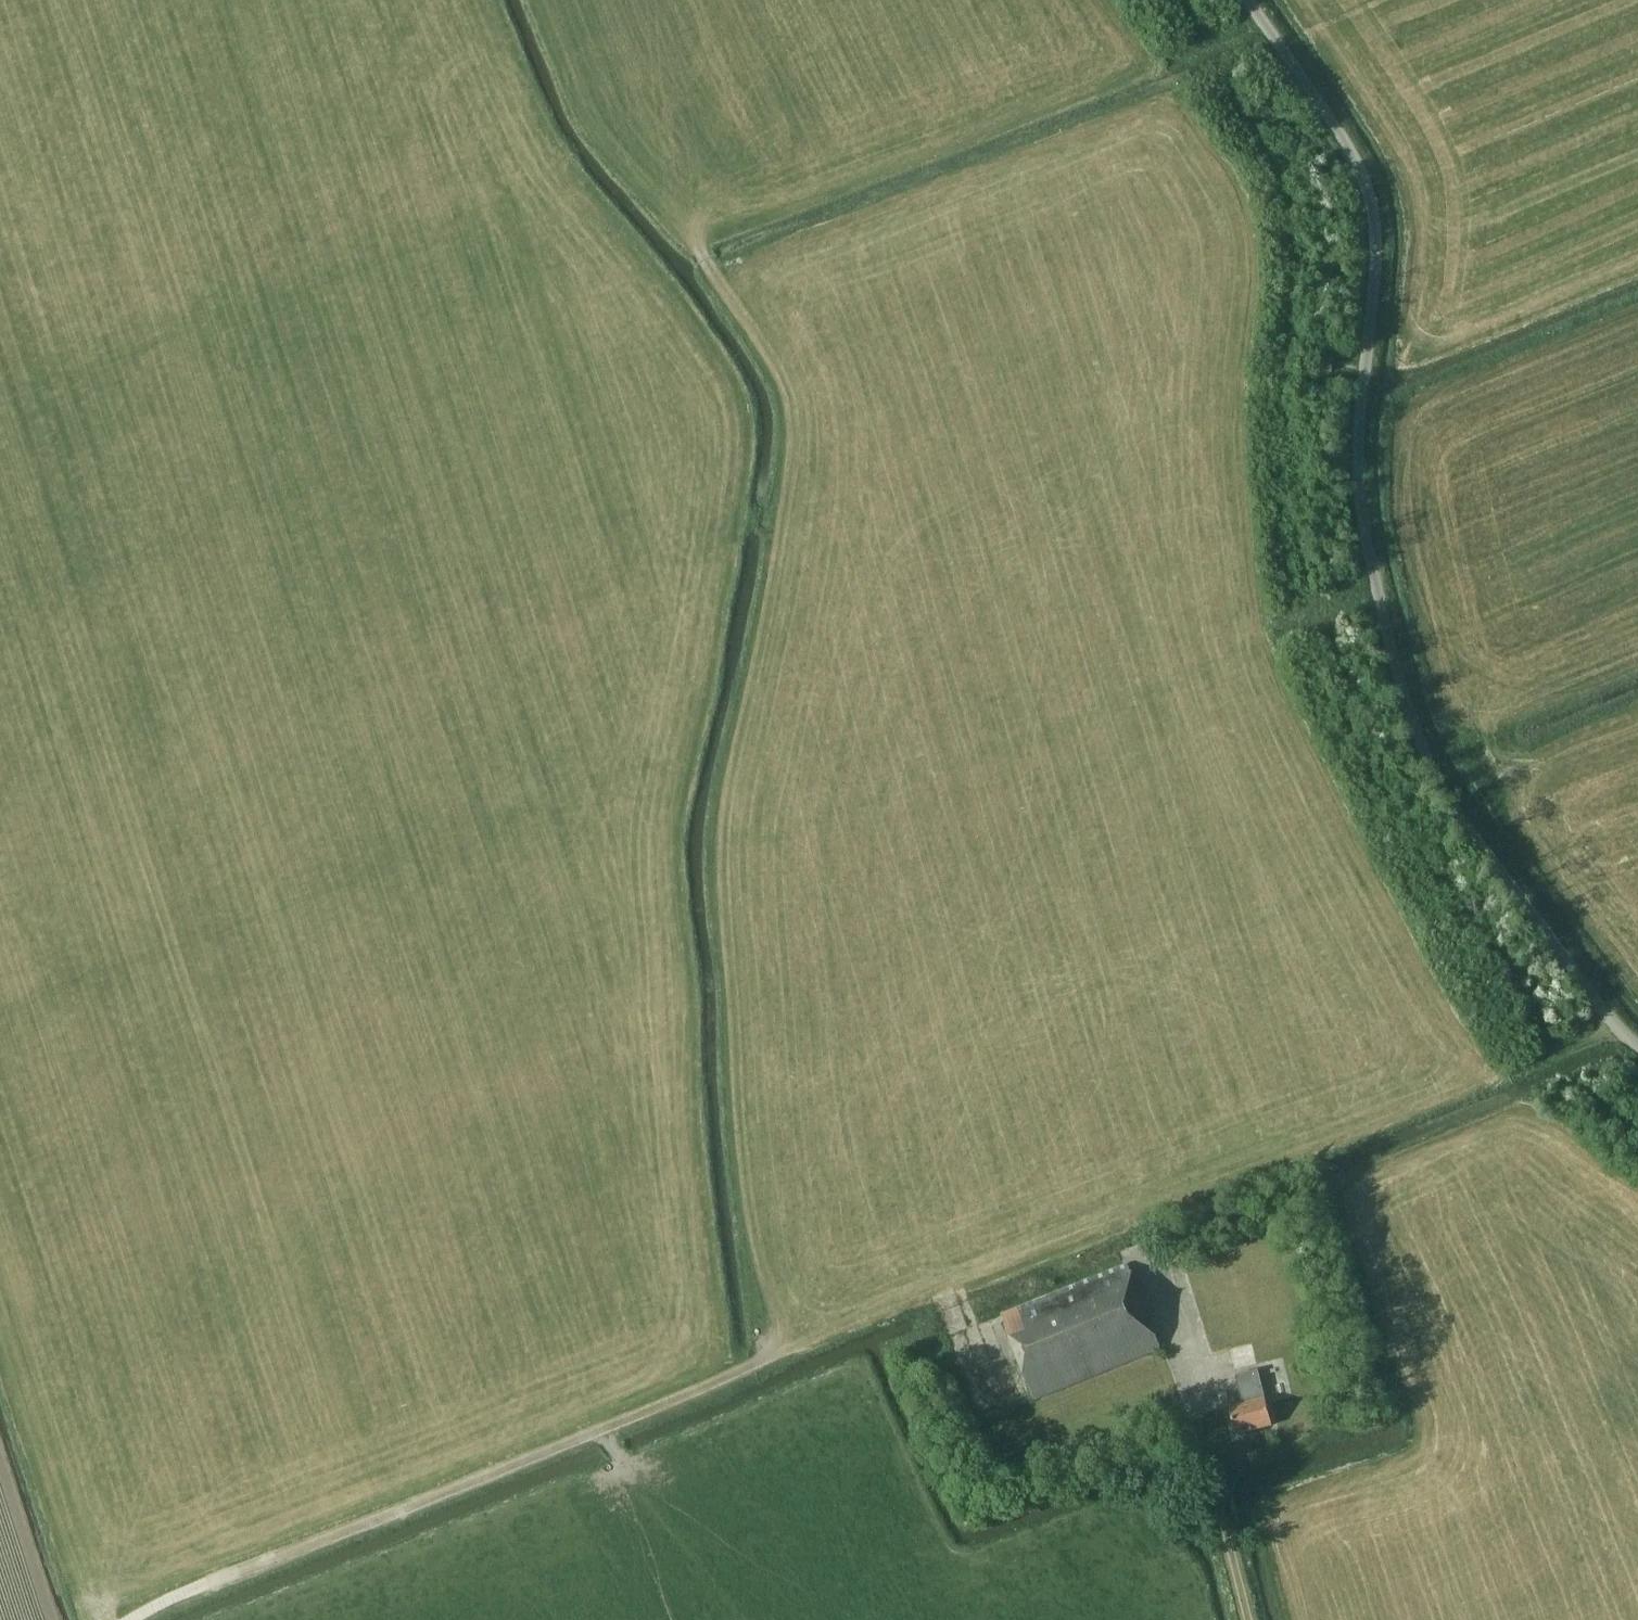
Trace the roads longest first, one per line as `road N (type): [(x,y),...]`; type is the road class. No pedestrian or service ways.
road 1 (unclassified): [(1637,1044),(1463,830),(1425,761),(1375,586),(1361,482),(1375,247),(1369,194),(1343,139),(1246,0)]
road 2 (track): [(146,1619),(187,1596),(943,1295),(991,1392)]
road 3 (track): [(1247,1619),(1193,1416)]

